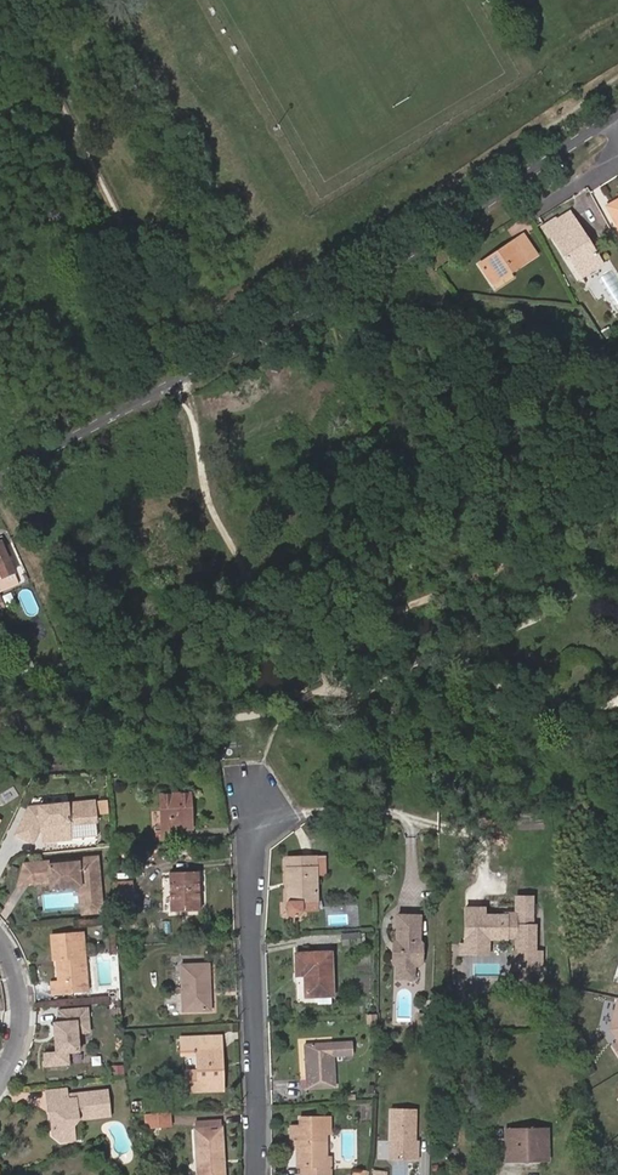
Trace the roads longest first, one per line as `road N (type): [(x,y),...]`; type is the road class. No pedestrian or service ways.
road 1 (residential): [(617,114),(386,271),(0,481)]
road 2 (residential): [(258,1174),(258,799)]
road 3 (residential): [(0,942),(14,974),(20,1024),(0,1070)]

